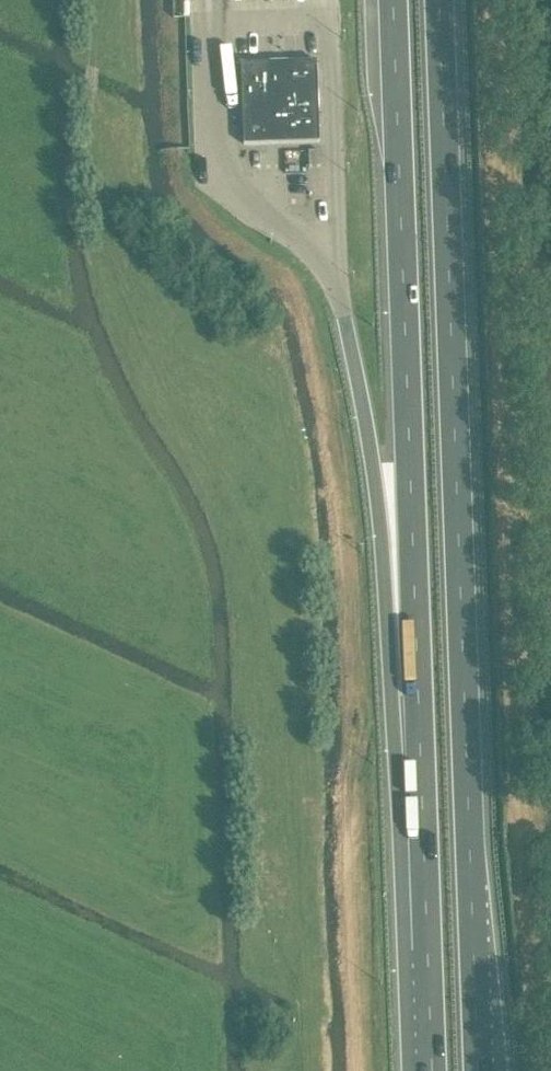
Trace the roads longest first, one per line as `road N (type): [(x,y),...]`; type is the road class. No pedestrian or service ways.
road 1 (trunk): [(477,1070),(440,0)]
road 2 (trunk): [(391,0),(426,958)]
road 3 (trunk): [(344,317),(379,517),(390,697),(426,958)]

